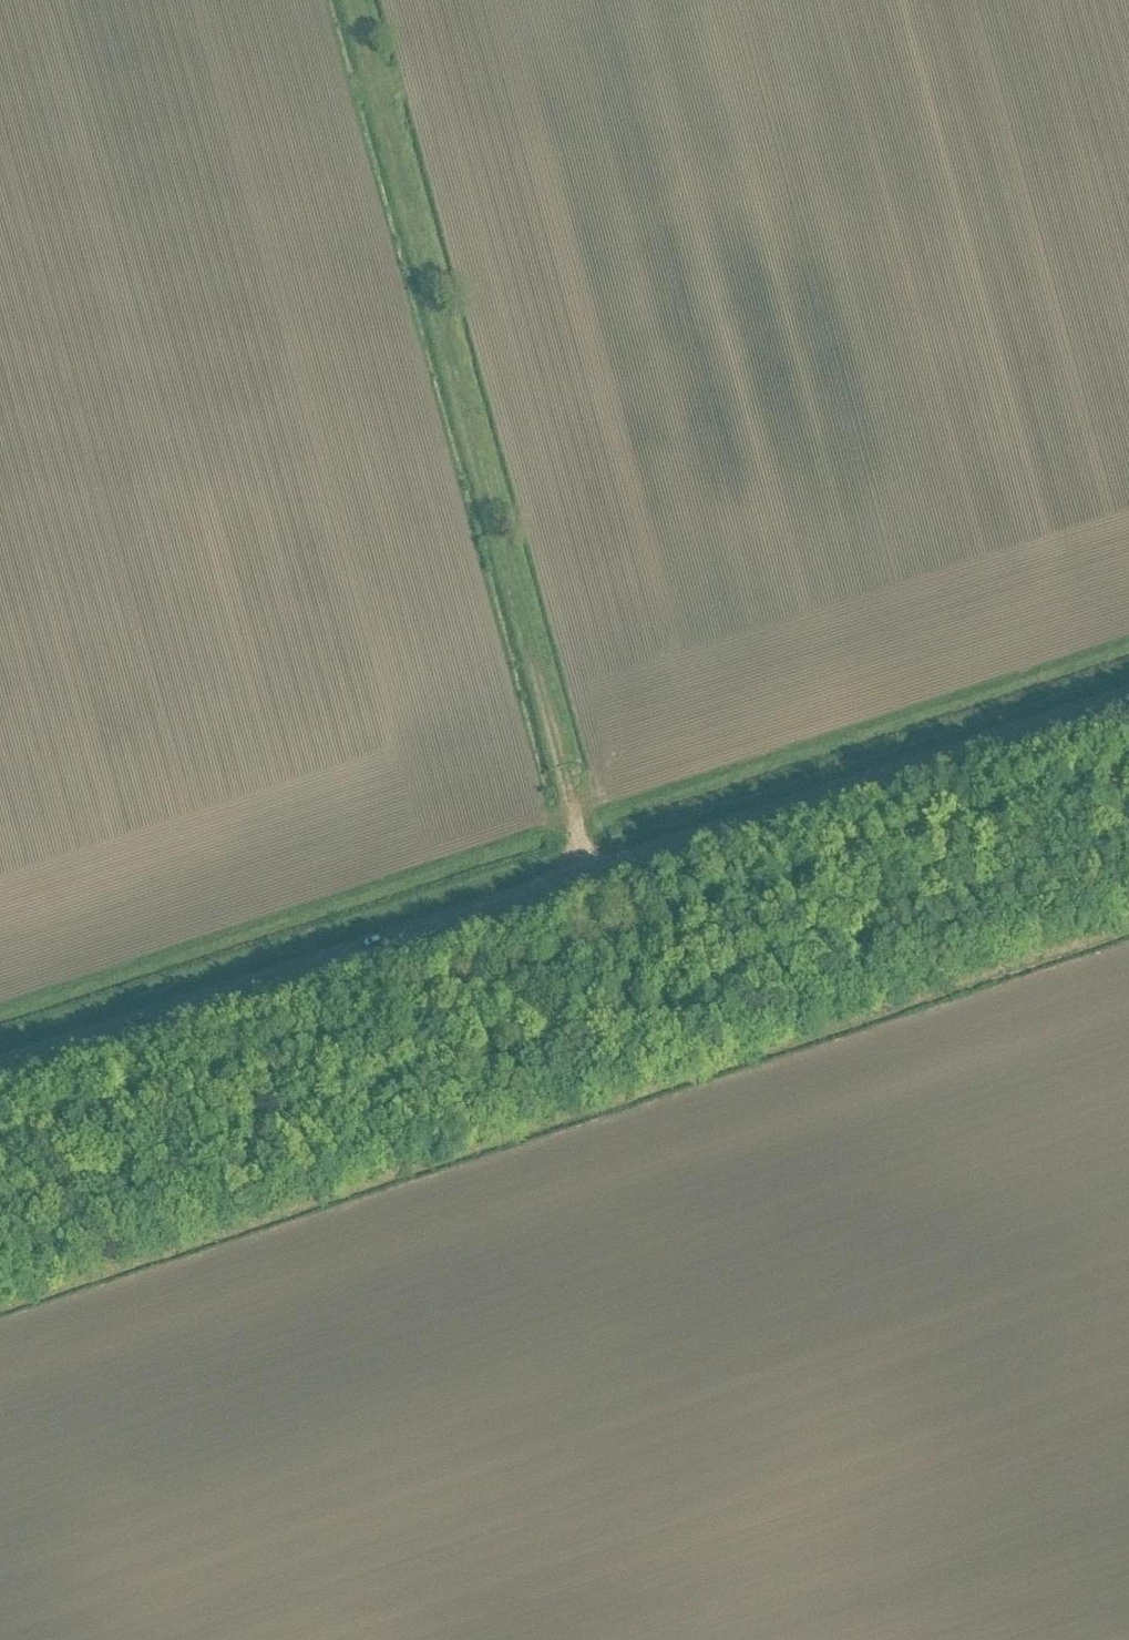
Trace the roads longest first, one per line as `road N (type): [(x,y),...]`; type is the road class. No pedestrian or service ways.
road 1 (unclassified): [(0,1069),(1128,698)]
road 2 (track): [(351,0),(593,875)]

